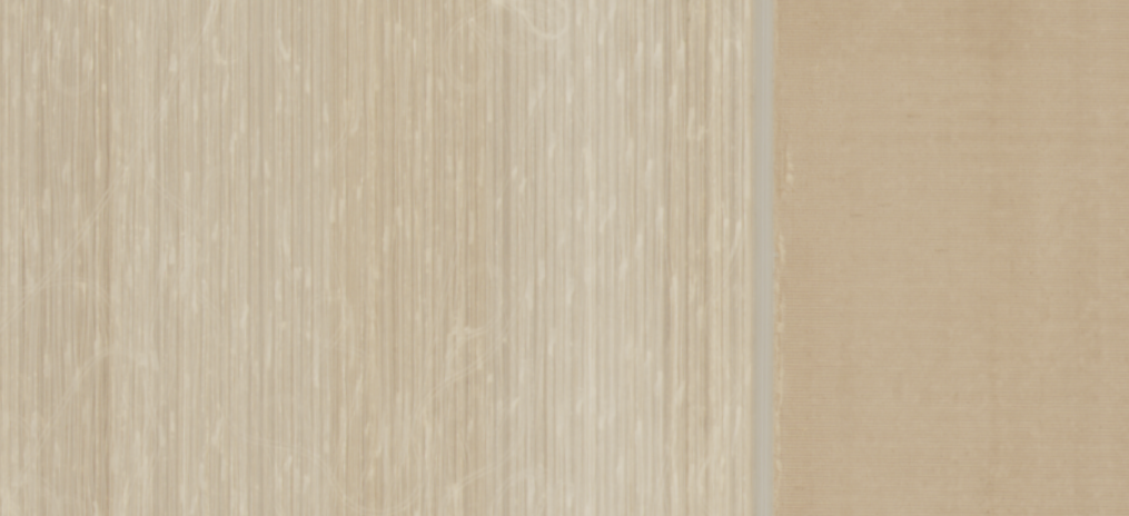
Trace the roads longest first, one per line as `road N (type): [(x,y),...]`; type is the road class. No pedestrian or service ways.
road 1 (residential): [(808,0),(806,515)]

